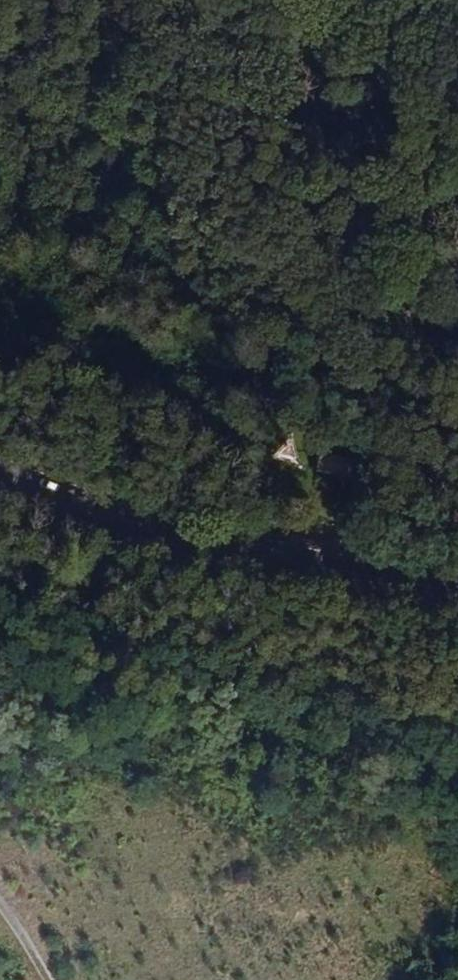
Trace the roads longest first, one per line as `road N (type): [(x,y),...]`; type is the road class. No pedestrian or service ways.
road 1 (track): [(457,434),(390,375),(324,286),(271,195),(122,0)]
road 2 (secondary): [(457,599),(164,517),(0,460)]

